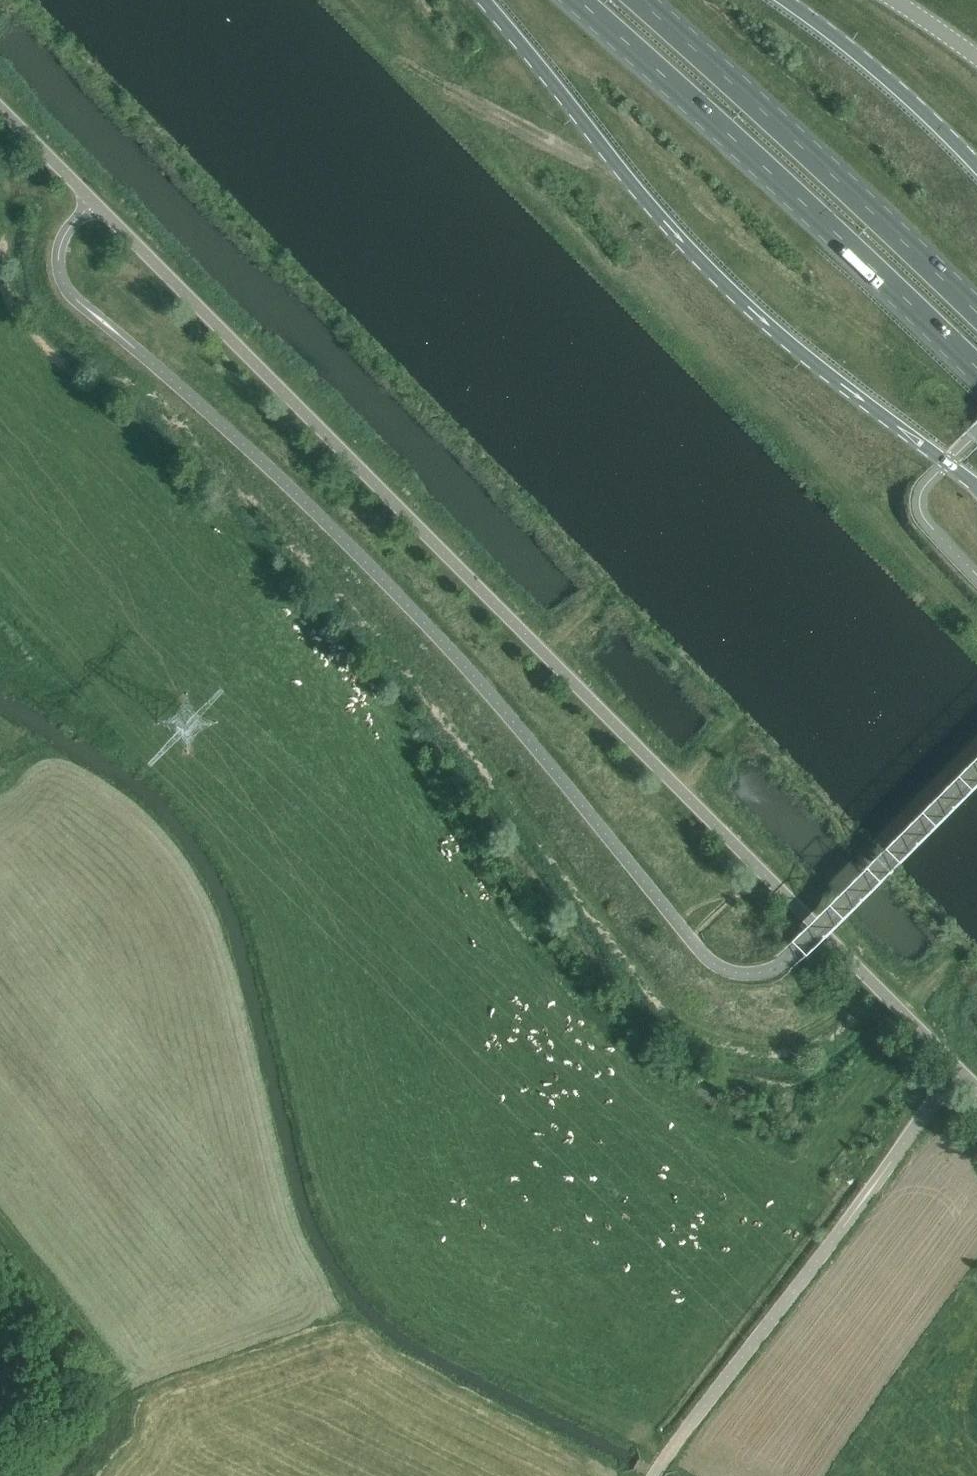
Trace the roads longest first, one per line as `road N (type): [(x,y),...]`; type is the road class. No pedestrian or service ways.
road 1 (unclassified): [(0,108),(976,1085)]
road 2 (trunk): [(478,0),(752,320),(976,487)]
road 3 (trunk): [(576,0),(976,371)]
road 4 (trunk): [(976,312),(638,0)]
road 5 (trunk): [(976,164),(783,0)]

